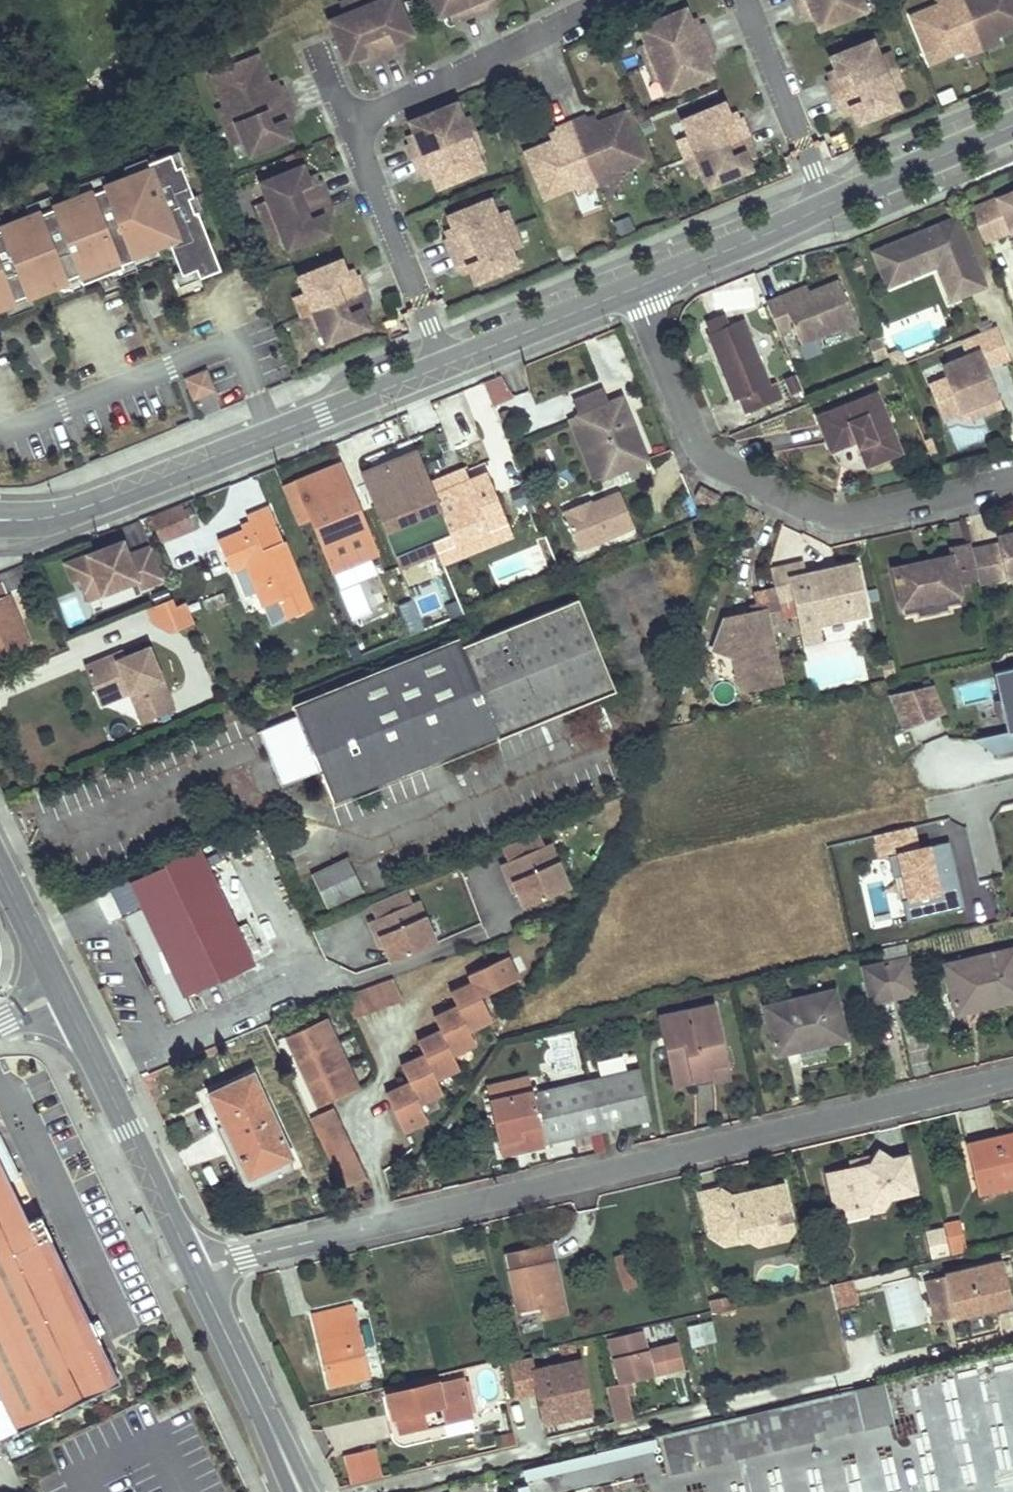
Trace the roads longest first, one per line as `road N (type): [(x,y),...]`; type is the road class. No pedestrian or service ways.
road 1 (residential): [(1012,1076),(197,1274)]
road 2 (residential): [(1012,481),(839,518),(704,455),(639,286)]
road 3 (unclassified): [(0,519),(66,513),(445,364)]
road 4 (secondary): [(60,994),(197,1274)]
road 5 (residential): [(601,0),(346,121)]
road 6 (residential): [(346,121),(445,364)]
road 7 (secondary): [(197,1274),(302,1491)]
road 8 (residential): [(745,0),(826,204)]
road 9 (unclassified): [(445,364),(639,286)]
road 10 (unclassified): [(639,286),(826,204)]
road 11 (unclassified): [(826,204),(1012,124)]
road 12 (secondary): [(0,873),(60,994)]

